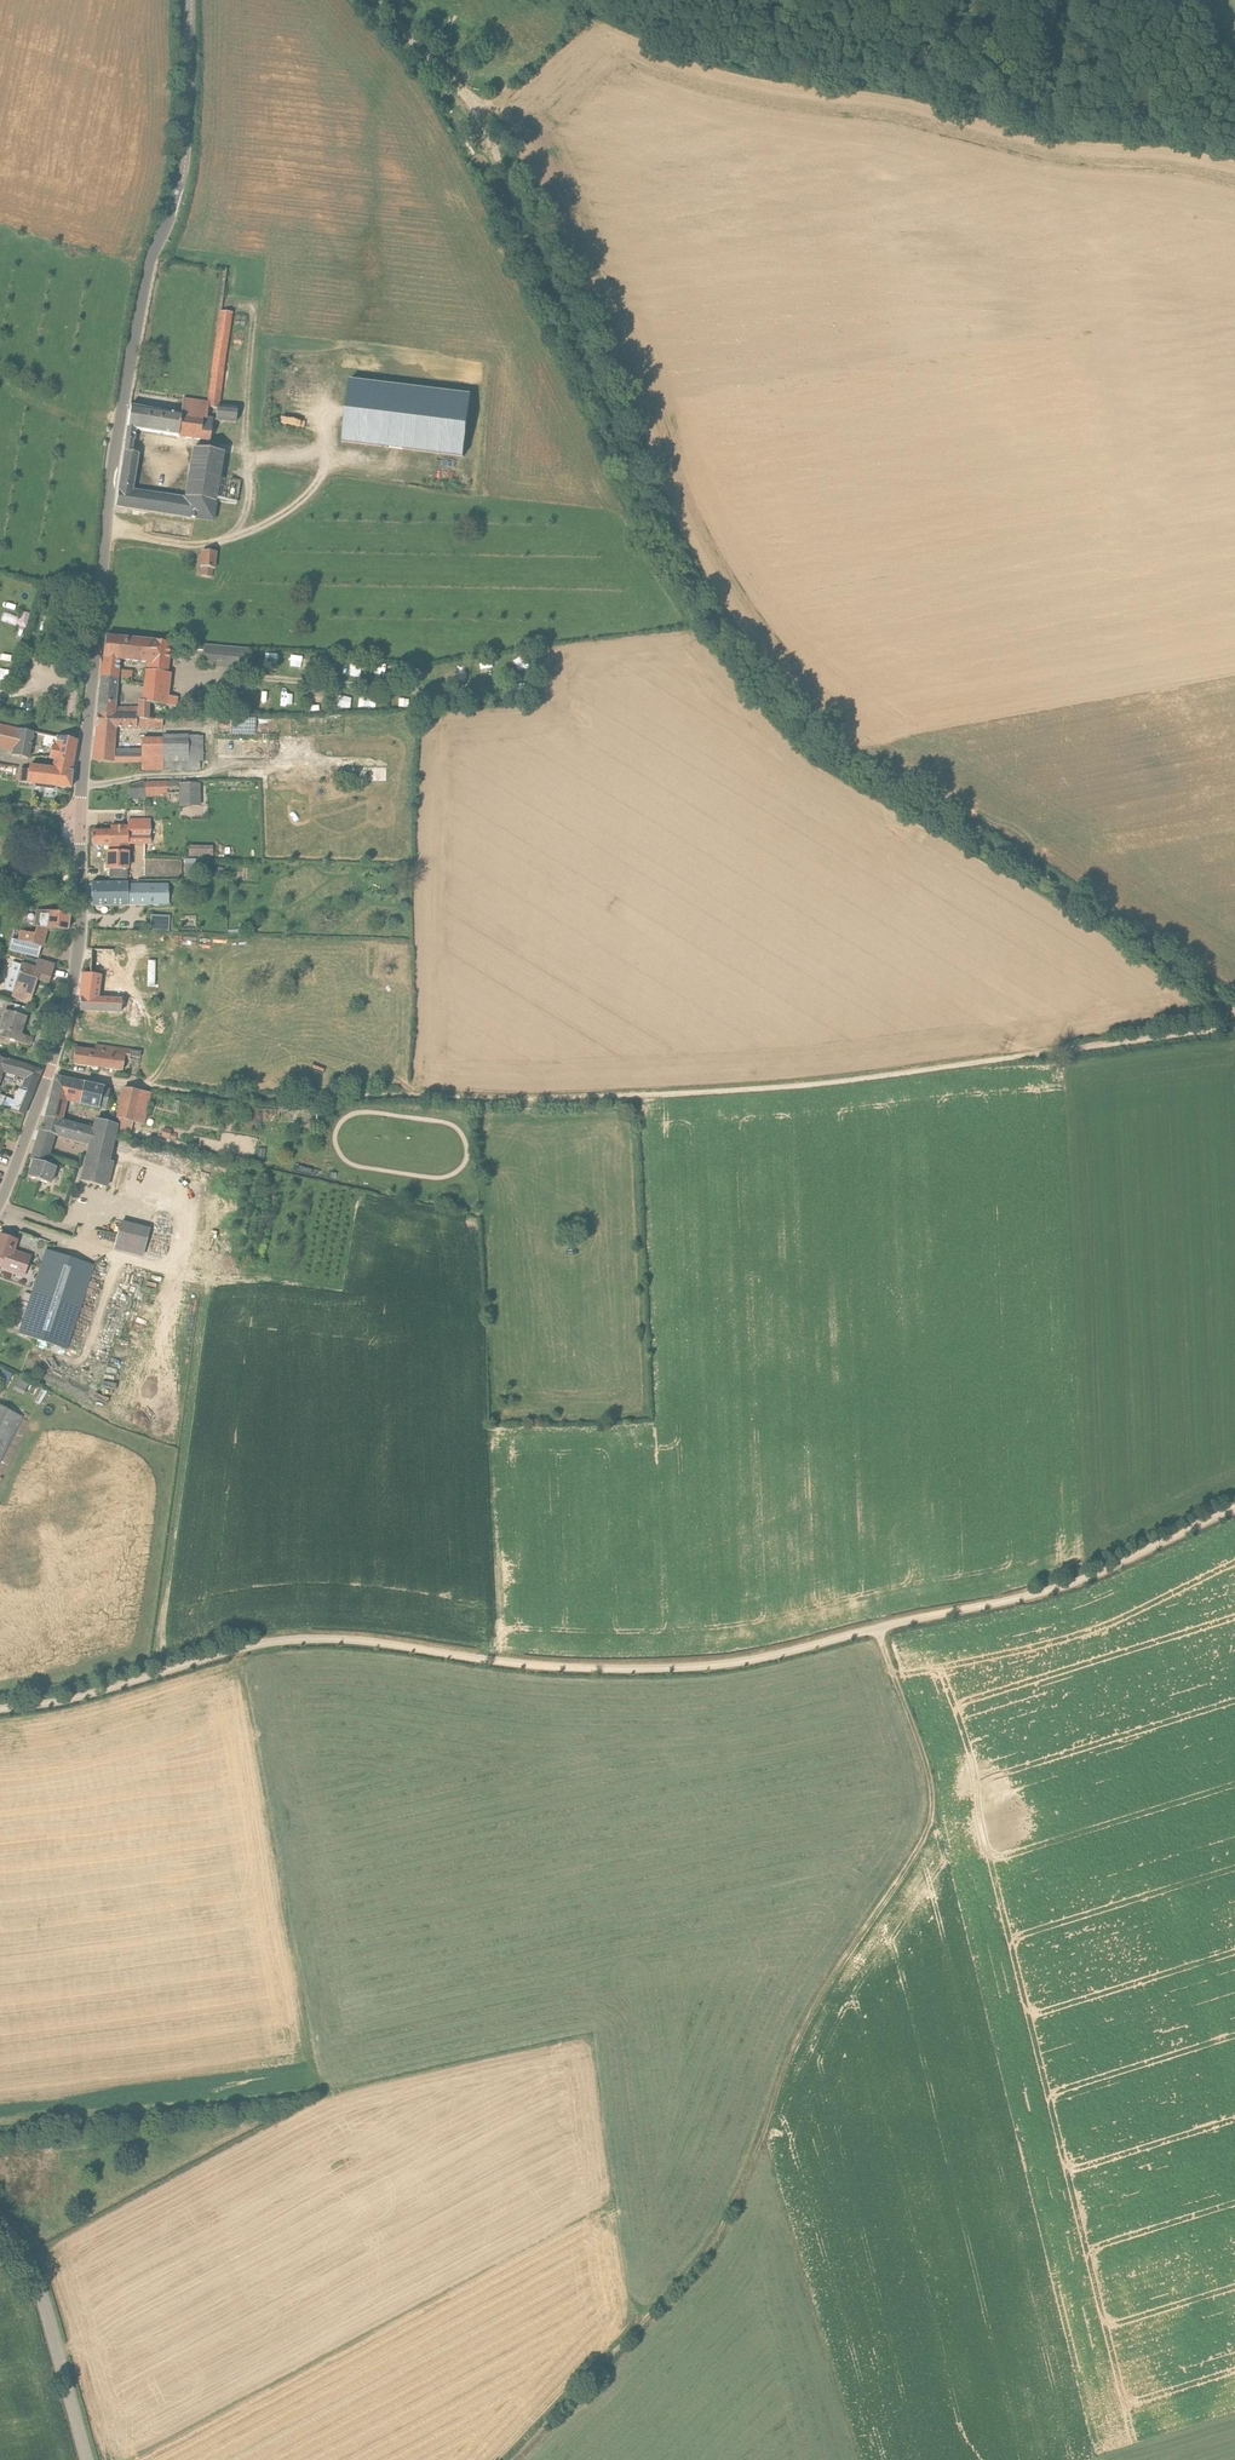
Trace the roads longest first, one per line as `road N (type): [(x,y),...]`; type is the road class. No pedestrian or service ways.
road 1 (track): [(375,0),(470,101),(656,531),(770,695),(829,753),(1034,871),(1234,1013)]
road 2 (track): [(132,1083),(274,1099),(725,1091),(876,1078),(1234,1023)]
road 3 (track): [(511,2459),(704,2254),(812,2009),(922,1840),(931,1812),(927,1767),(877,1628)]
road 4 (track): [(877,1628),(748,1660),(637,1668),(287,1639),(76,1696),(0,1708)]
road 5 (tertiary): [(79,816),(119,425),(148,268),(177,196),(184,149),(189,0)]
road 6 (track): [(1234,1506),(1065,1586),(877,1628)]
road 7 (tertiary): [(50,1069),(80,938),(79,816)]
road 8 (tertiary): [(87,2459),(41,2291),(0,2225)]
road 9 (track): [(237,676),(445,695)]
road 10 (tertiary): [(0,1201),(50,1069)]

